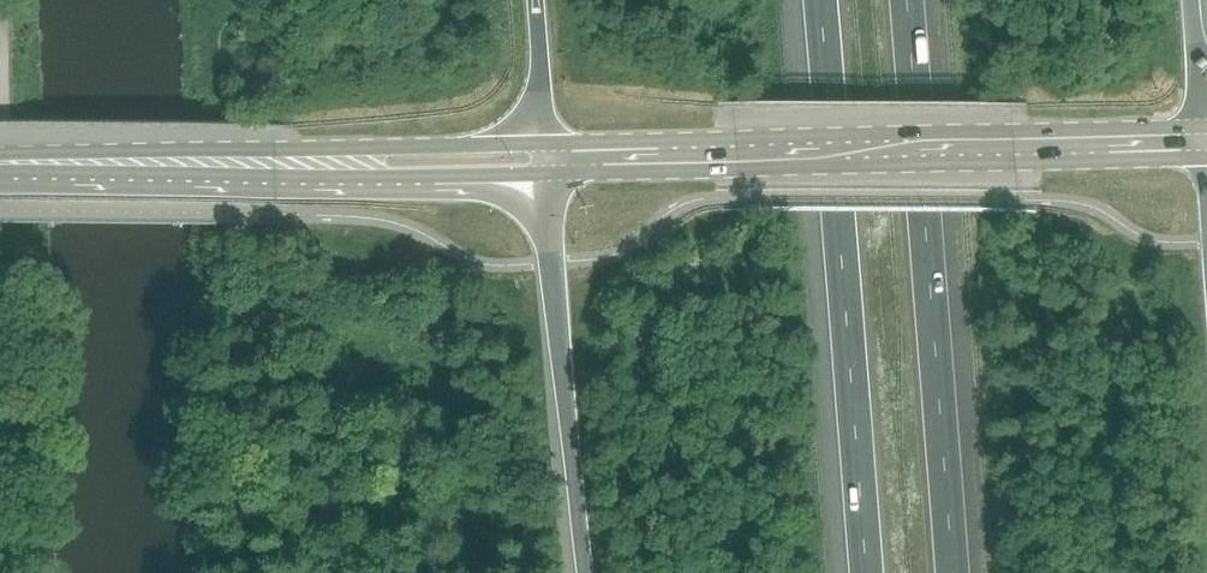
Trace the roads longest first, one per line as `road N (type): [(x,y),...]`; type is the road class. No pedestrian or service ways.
road 1 (primary): [(1206,127),(543,145)]
road 2 (primary): [(543,174),(1206,157)]
road 3 (motorway): [(819,0),(865,572)]
road 4 (motorway): [(951,572),(906,0)]
road 5 (primary): [(543,145),(0,154)]
road 6 (primary): [(0,173),(543,174)]
road 7 (motorway): [(543,174),(583,572)]
road 8 (motorway): [(534,0),(543,145)]
road 9 (motorway): [(1206,124),(1190,0)]

